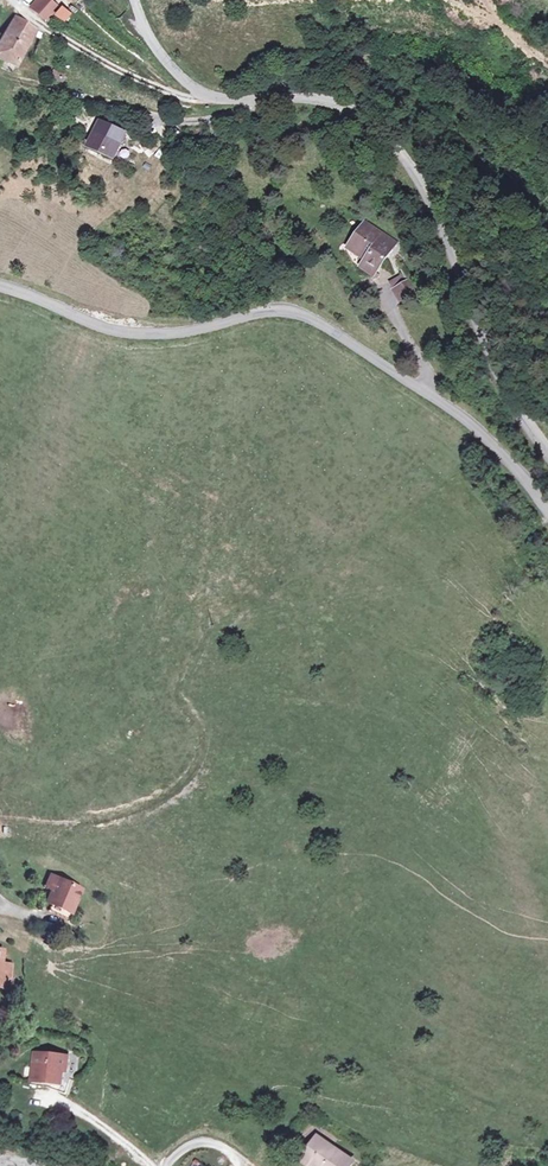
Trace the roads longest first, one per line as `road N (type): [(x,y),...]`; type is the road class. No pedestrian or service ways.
road 1 (residential): [(135,0),(154,45),(202,93),(330,101),(381,133),(411,168),(522,418),(547,453)]
road 2 (residential): [(547,512),(478,432),(306,317),(280,311),(166,335),(125,333),(0,286)]
road 3 (track): [(217,99),(137,82),(9,0)]
road 4 (track): [(70,91),(154,117),(202,121),(258,100)]
road 5 (track): [(38,1095),(90,1117),(150,1165)]

